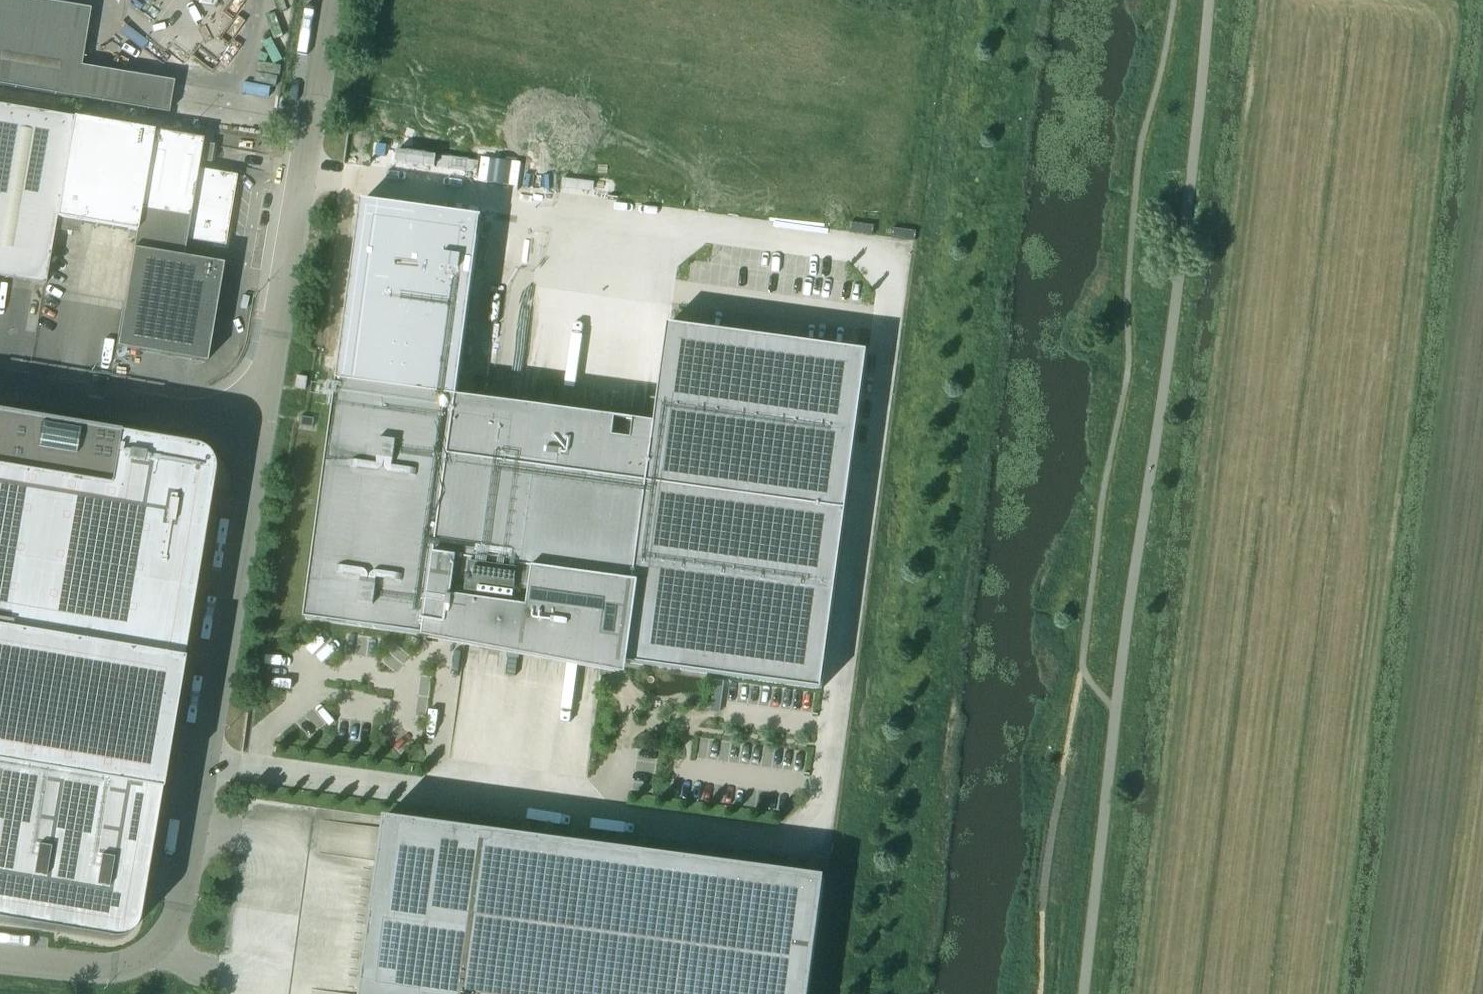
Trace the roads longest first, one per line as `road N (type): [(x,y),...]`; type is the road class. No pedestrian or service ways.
road 1 (unclassified): [(260,429),(182,900),(163,940),(126,964),(94,970),(0,960)]
road 2 (unclassified): [(332,0),(260,429)]
road 3 (unclassified): [(260,429),(0,386)]

